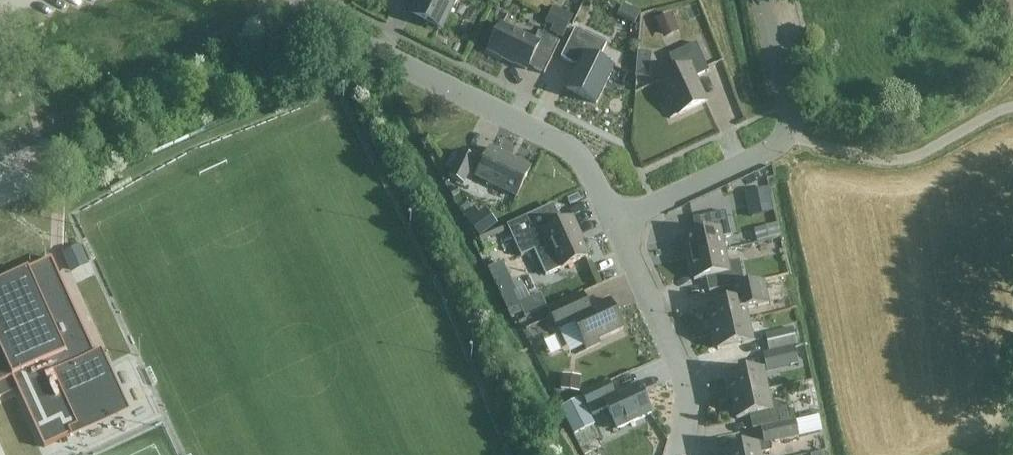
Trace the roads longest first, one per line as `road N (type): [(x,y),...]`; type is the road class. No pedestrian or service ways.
road 1 (residential): [(617,223),(565,144),(315,19),(295,0)]
road 2 (residential): [(617,223),(772,150),(786,135),(762,0)]
road 3 (residential): [(674,454),(687,403),(683,365),(617,223)]

